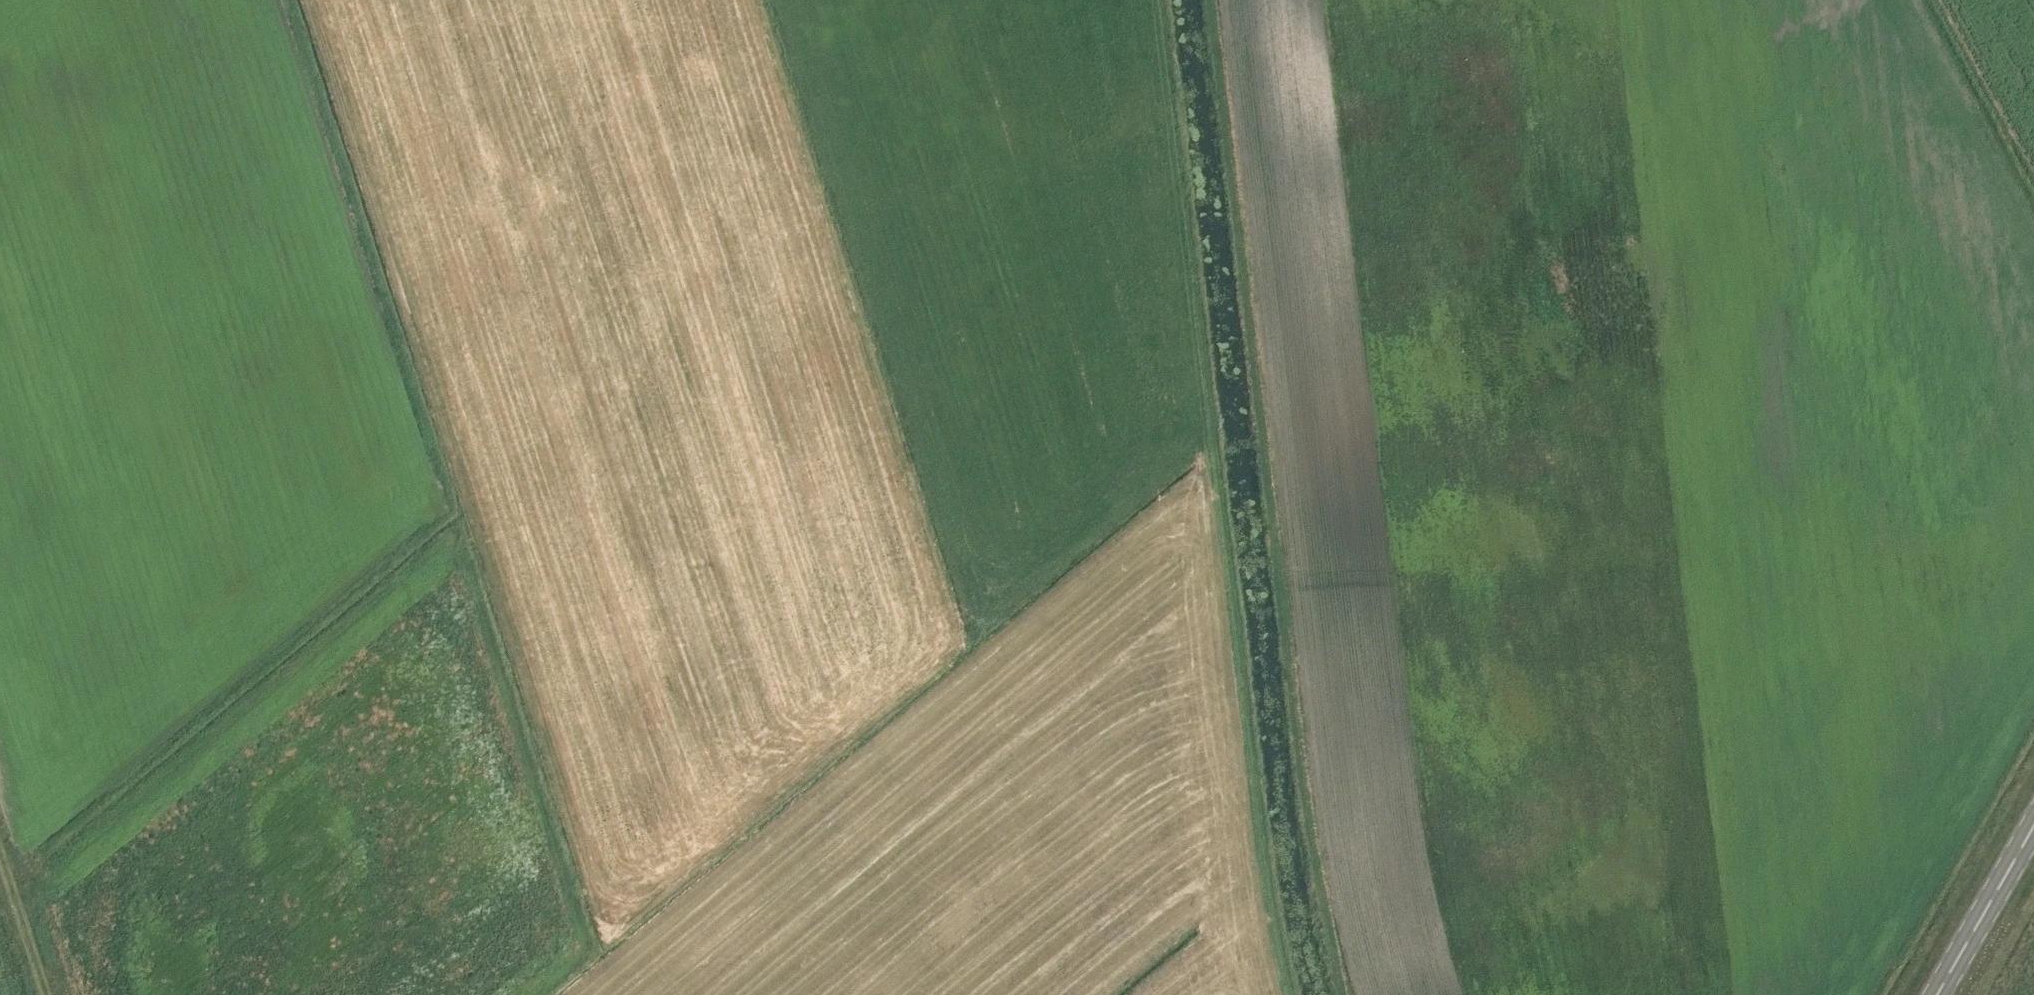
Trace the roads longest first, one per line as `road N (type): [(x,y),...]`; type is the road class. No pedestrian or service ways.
road 1 (primary): [(1934,994),(2033,822)]
road 2 (track): [(0,857),(45,994)]

